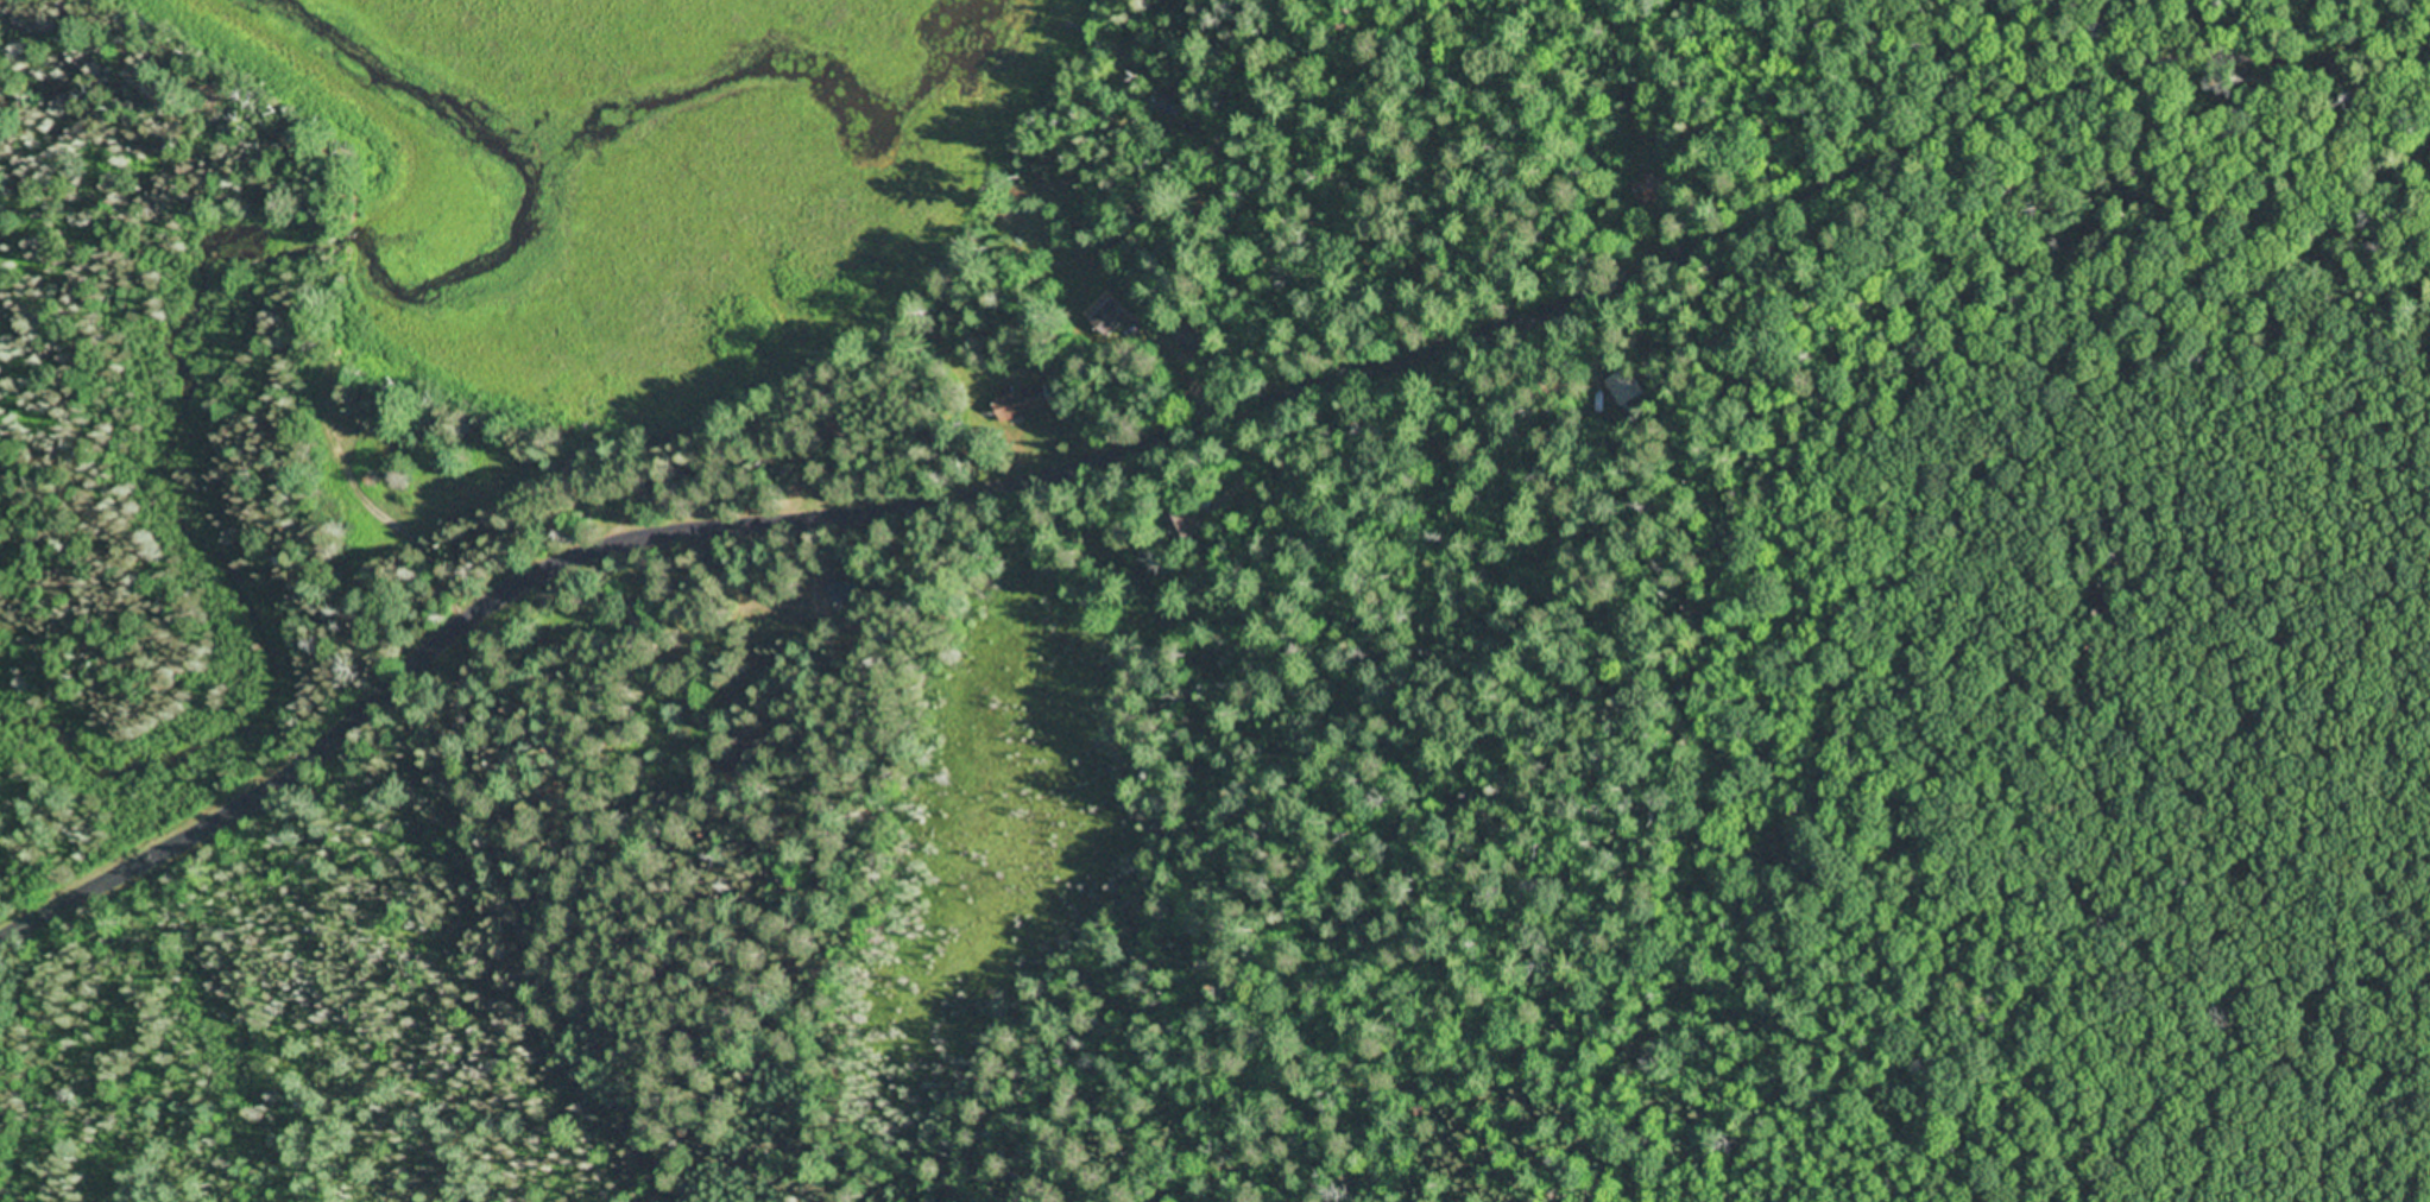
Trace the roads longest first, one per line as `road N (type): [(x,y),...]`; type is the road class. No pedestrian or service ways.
road 1 (residential): [(0,941),(239,805),(486,606),(555,565),(631,539),(960,496),(1081,464),(1591,298),(1667,255)]
road 2 (residential): [(1667,255),(2110,68),(2258,50),(2429,107)]
road 3 (residential): [(1386,0),(1359,274),(1333,380)]

